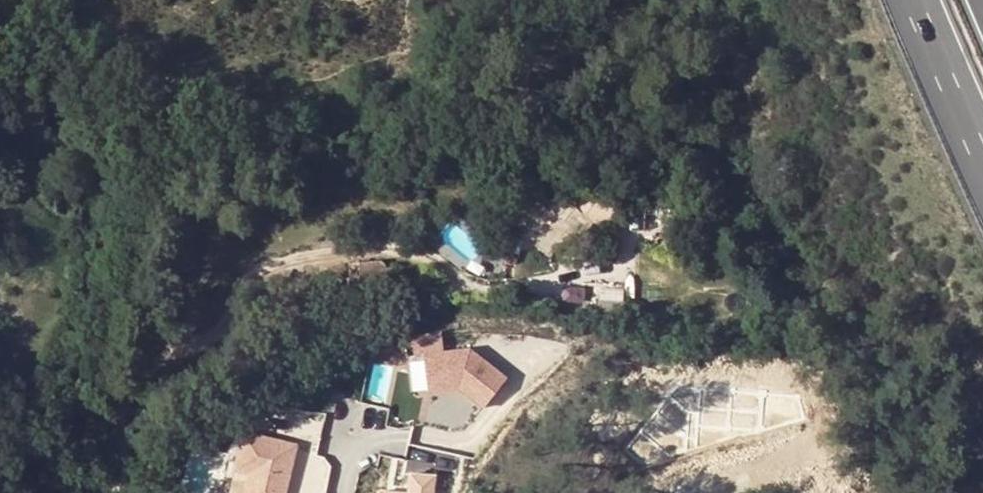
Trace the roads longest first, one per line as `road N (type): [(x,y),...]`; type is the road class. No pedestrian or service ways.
road 1 (motorway): [(903,0),(982,183)]

